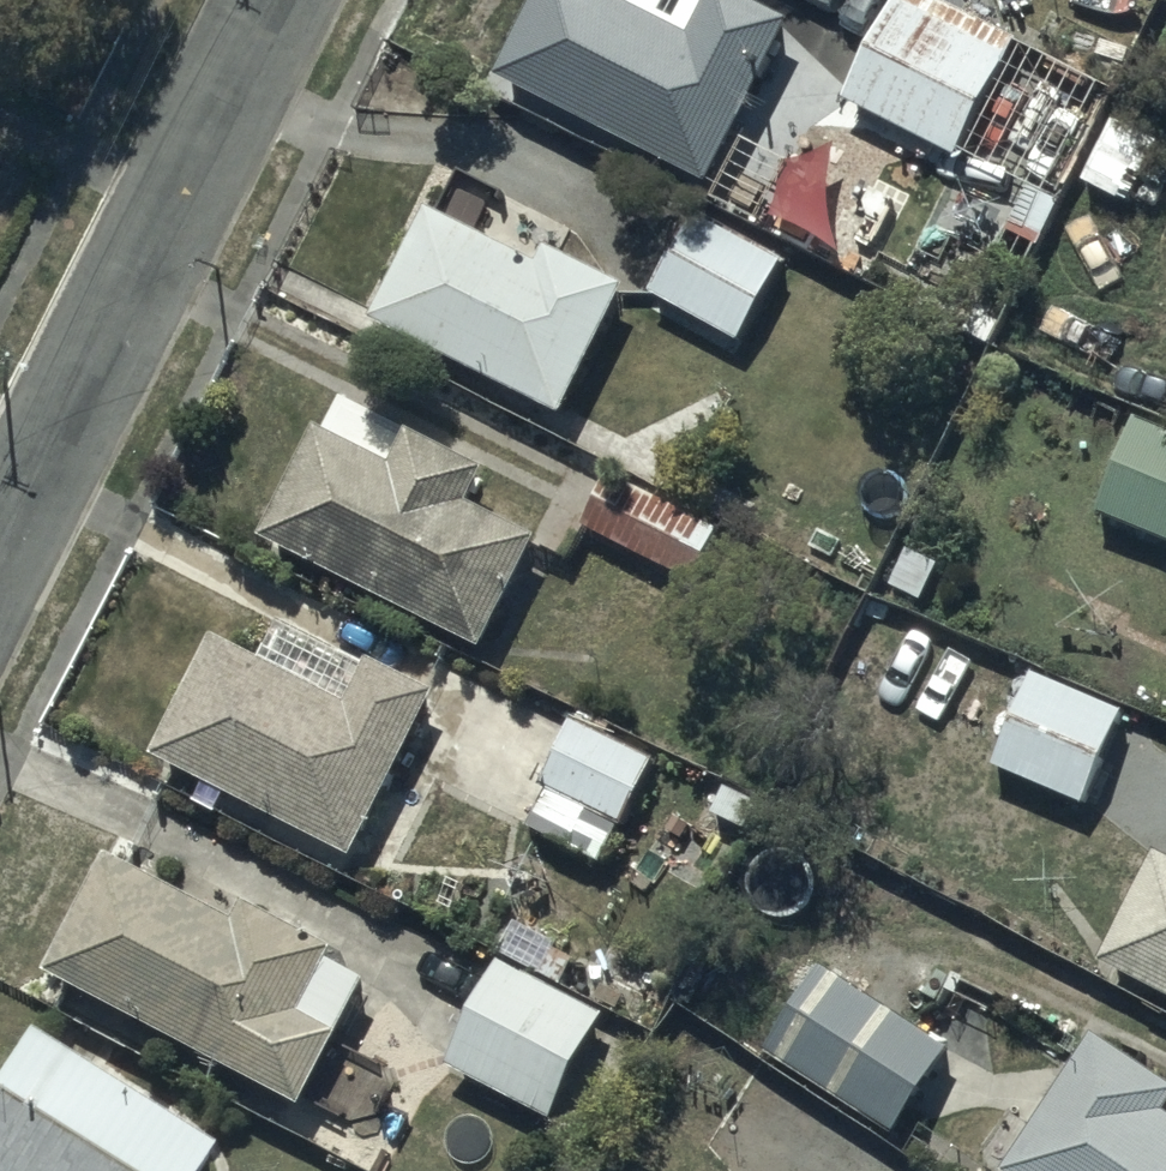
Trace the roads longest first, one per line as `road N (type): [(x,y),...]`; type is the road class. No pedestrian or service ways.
road 1 (residential): [(0,555),(279,0)]

